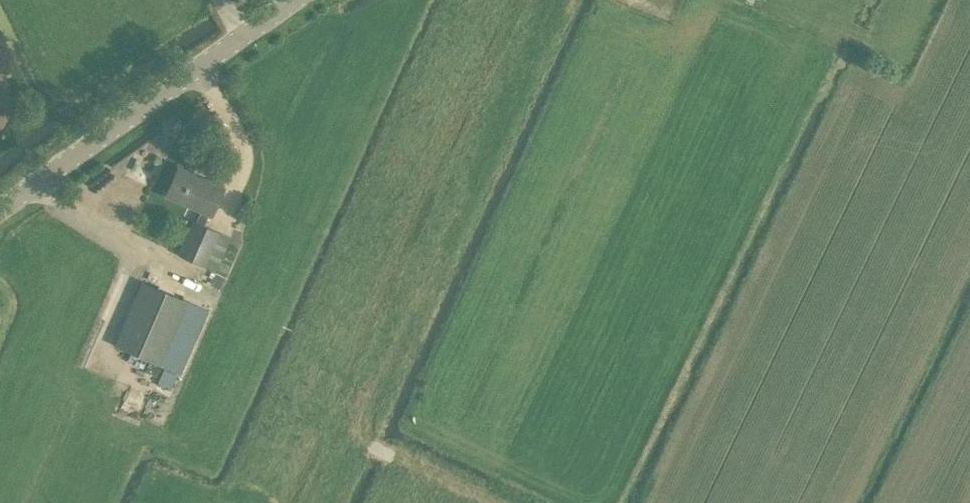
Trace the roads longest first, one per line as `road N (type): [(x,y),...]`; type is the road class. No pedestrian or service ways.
road 1 (tertiary): [(0,210),(295,0)]

